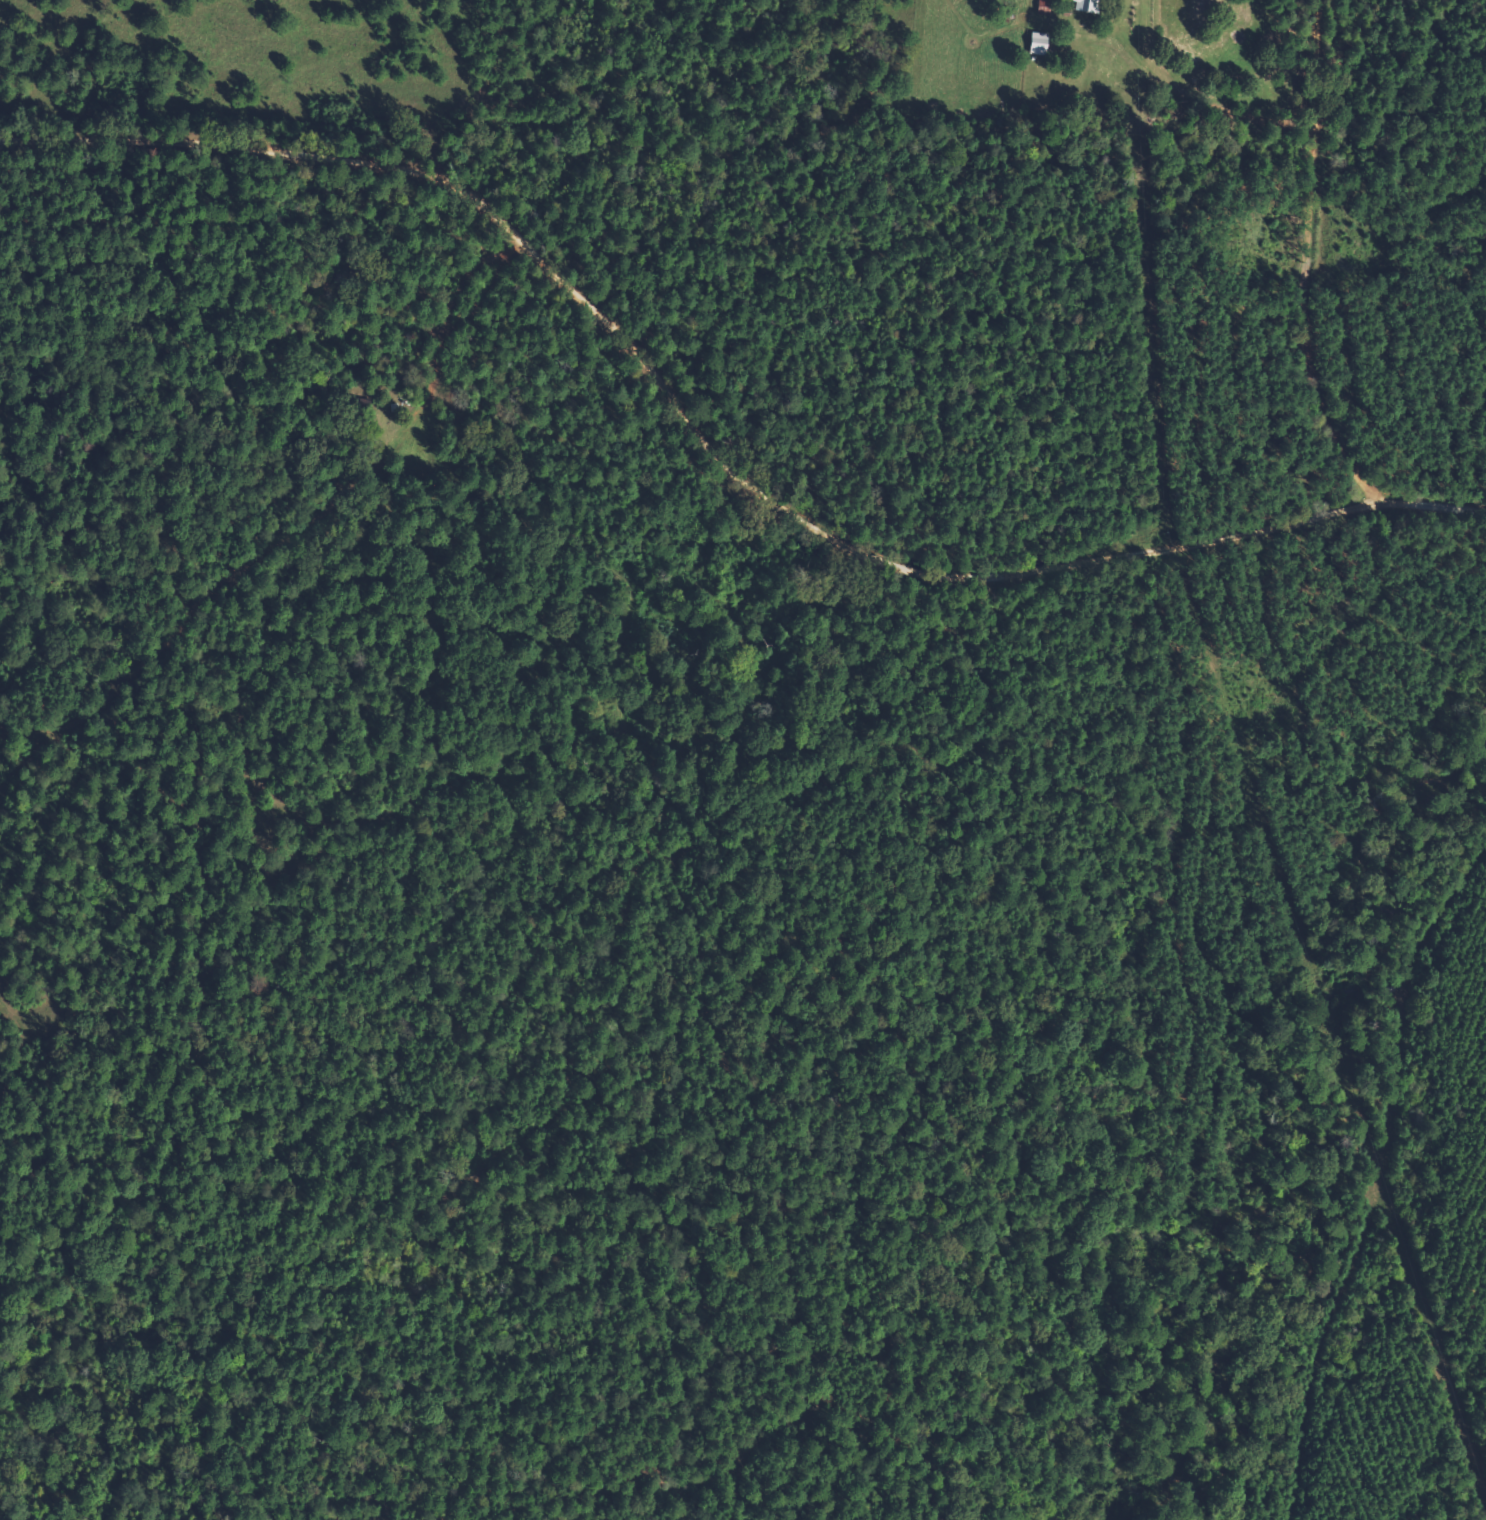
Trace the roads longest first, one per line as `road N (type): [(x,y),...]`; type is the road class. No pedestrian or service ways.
road 1 (residential): [(1354,487),(1349,512),(1059,597),(879,567),(759,497),(514,251),(319,160),(0,149)]
road 2 (residential): [(1354,487),(1324,421),(1320,0)]
road 3 (residential): [(1321,118),(1148,110),(1115,86),(1104,35),(1110,0)]
road 4 (residential): [(1485,487),(1354,487)]

